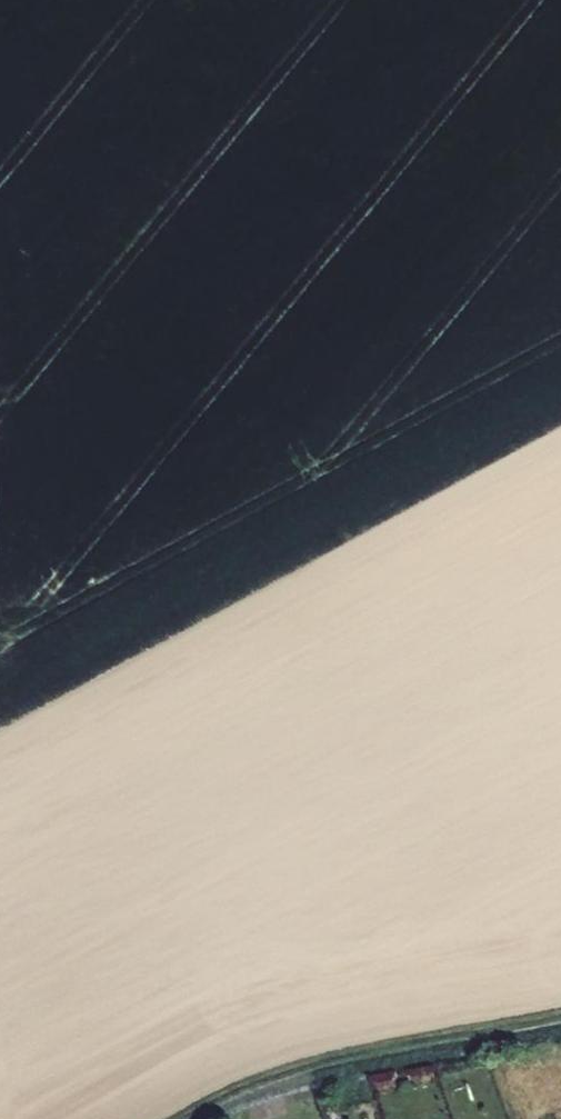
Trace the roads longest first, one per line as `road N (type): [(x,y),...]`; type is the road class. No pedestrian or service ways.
road 1 (track): [(560,1020),(281,1073),(179,1118)]

